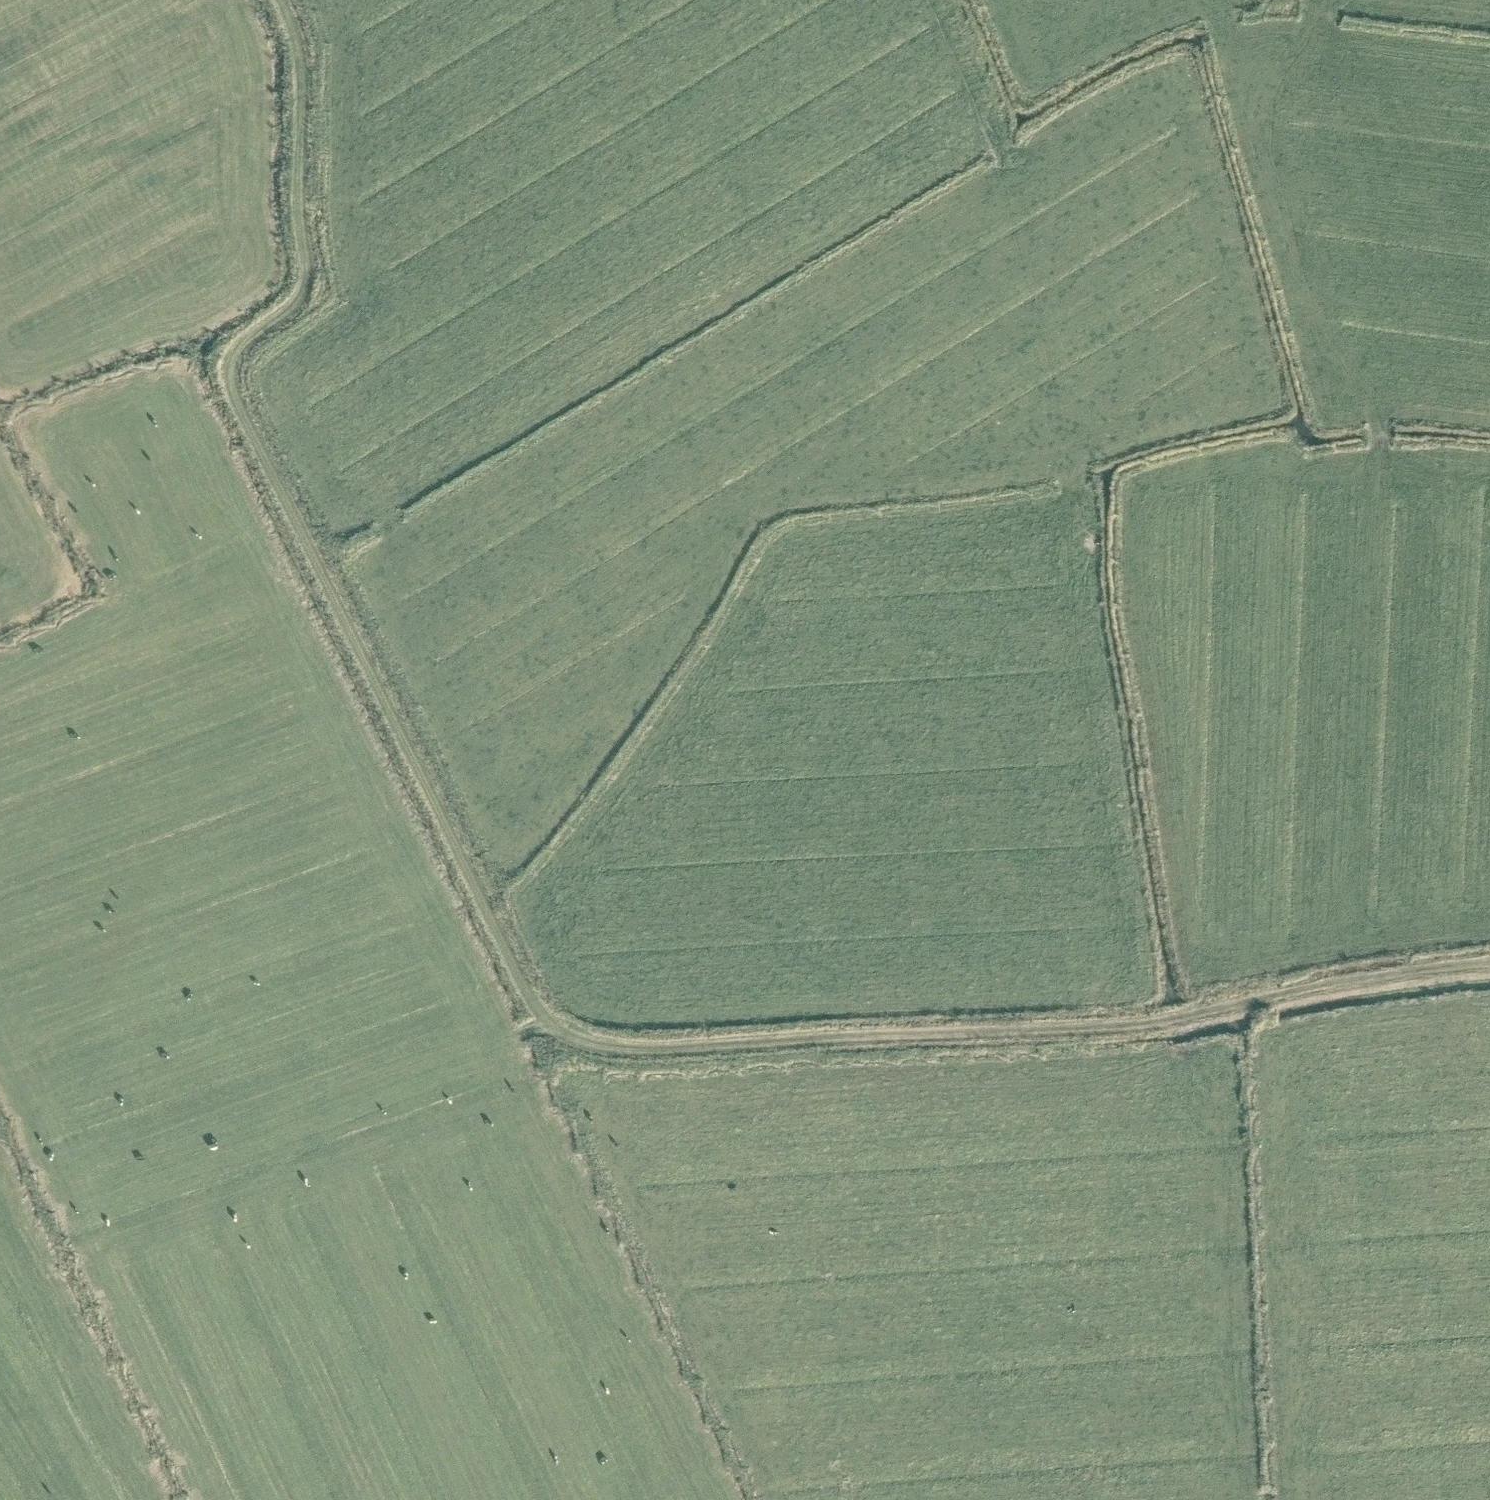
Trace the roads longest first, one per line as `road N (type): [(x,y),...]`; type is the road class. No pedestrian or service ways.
road 1 (track): [(283,0),(300,107),(297,185),(307,283),(258,327),(219,381),(478,1015),(506,1037),(566,1046)]
road 2 (track): [(1489,967),(1349,981),(1148,1026),(613,1060),(566,1046)]

